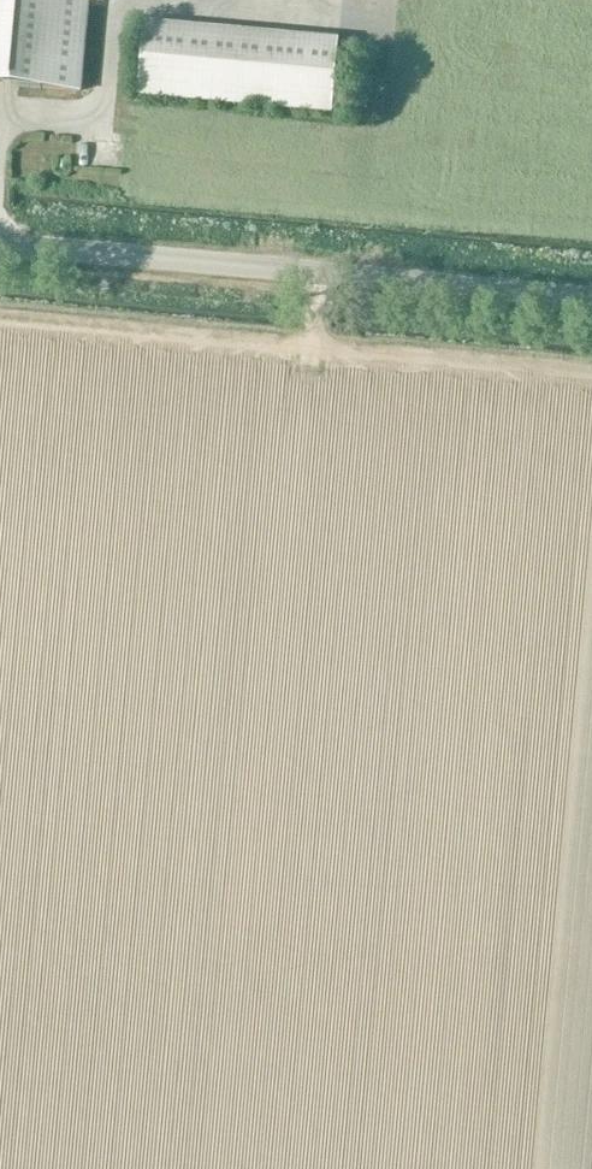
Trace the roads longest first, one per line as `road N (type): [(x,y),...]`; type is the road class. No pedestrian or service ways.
road 1 (unclassified): [(591,305),(0,249)]

